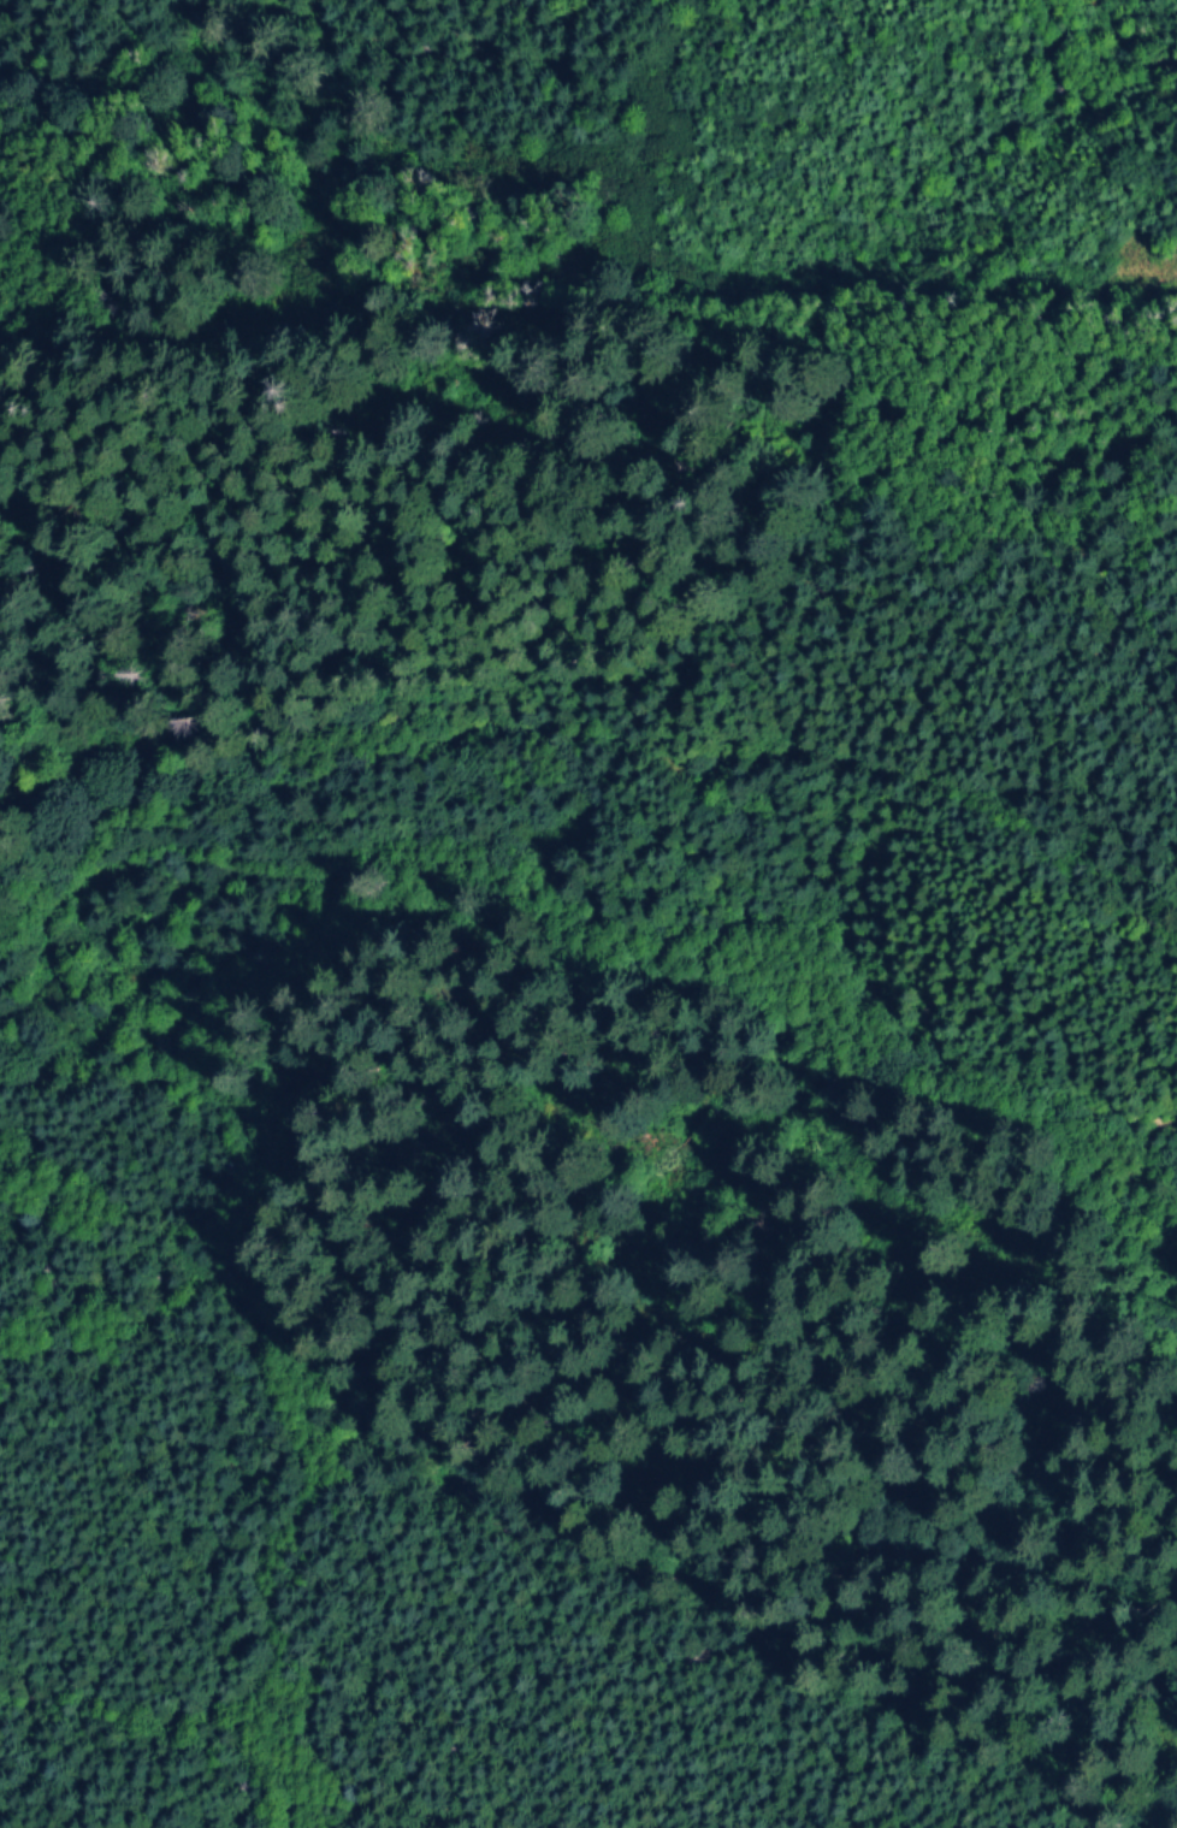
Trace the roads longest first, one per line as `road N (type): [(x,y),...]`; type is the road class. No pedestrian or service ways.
road 1 (track): [(223,1283),(246,1134),(345,952),(373,844),(400,835),(495,846),(586,901),(854,960),(907,1075),(1176,1157)]
road 2 (track): [(223,1283),(304,1827)]
road 3 (track): [(0,969),(94,857),(191,851),(292,866),(373,844)]
road 4 (track): [(1042,0),(1080,58),(1176,65)]

